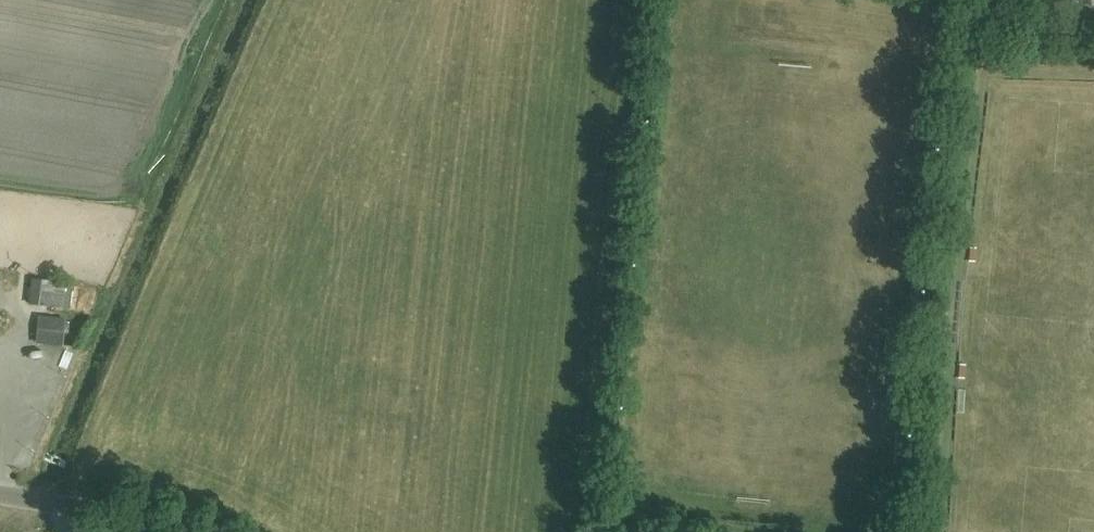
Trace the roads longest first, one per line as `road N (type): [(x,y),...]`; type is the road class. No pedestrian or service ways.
road 1 (unclassified): [(167,531),(87,507),(0,496)]

